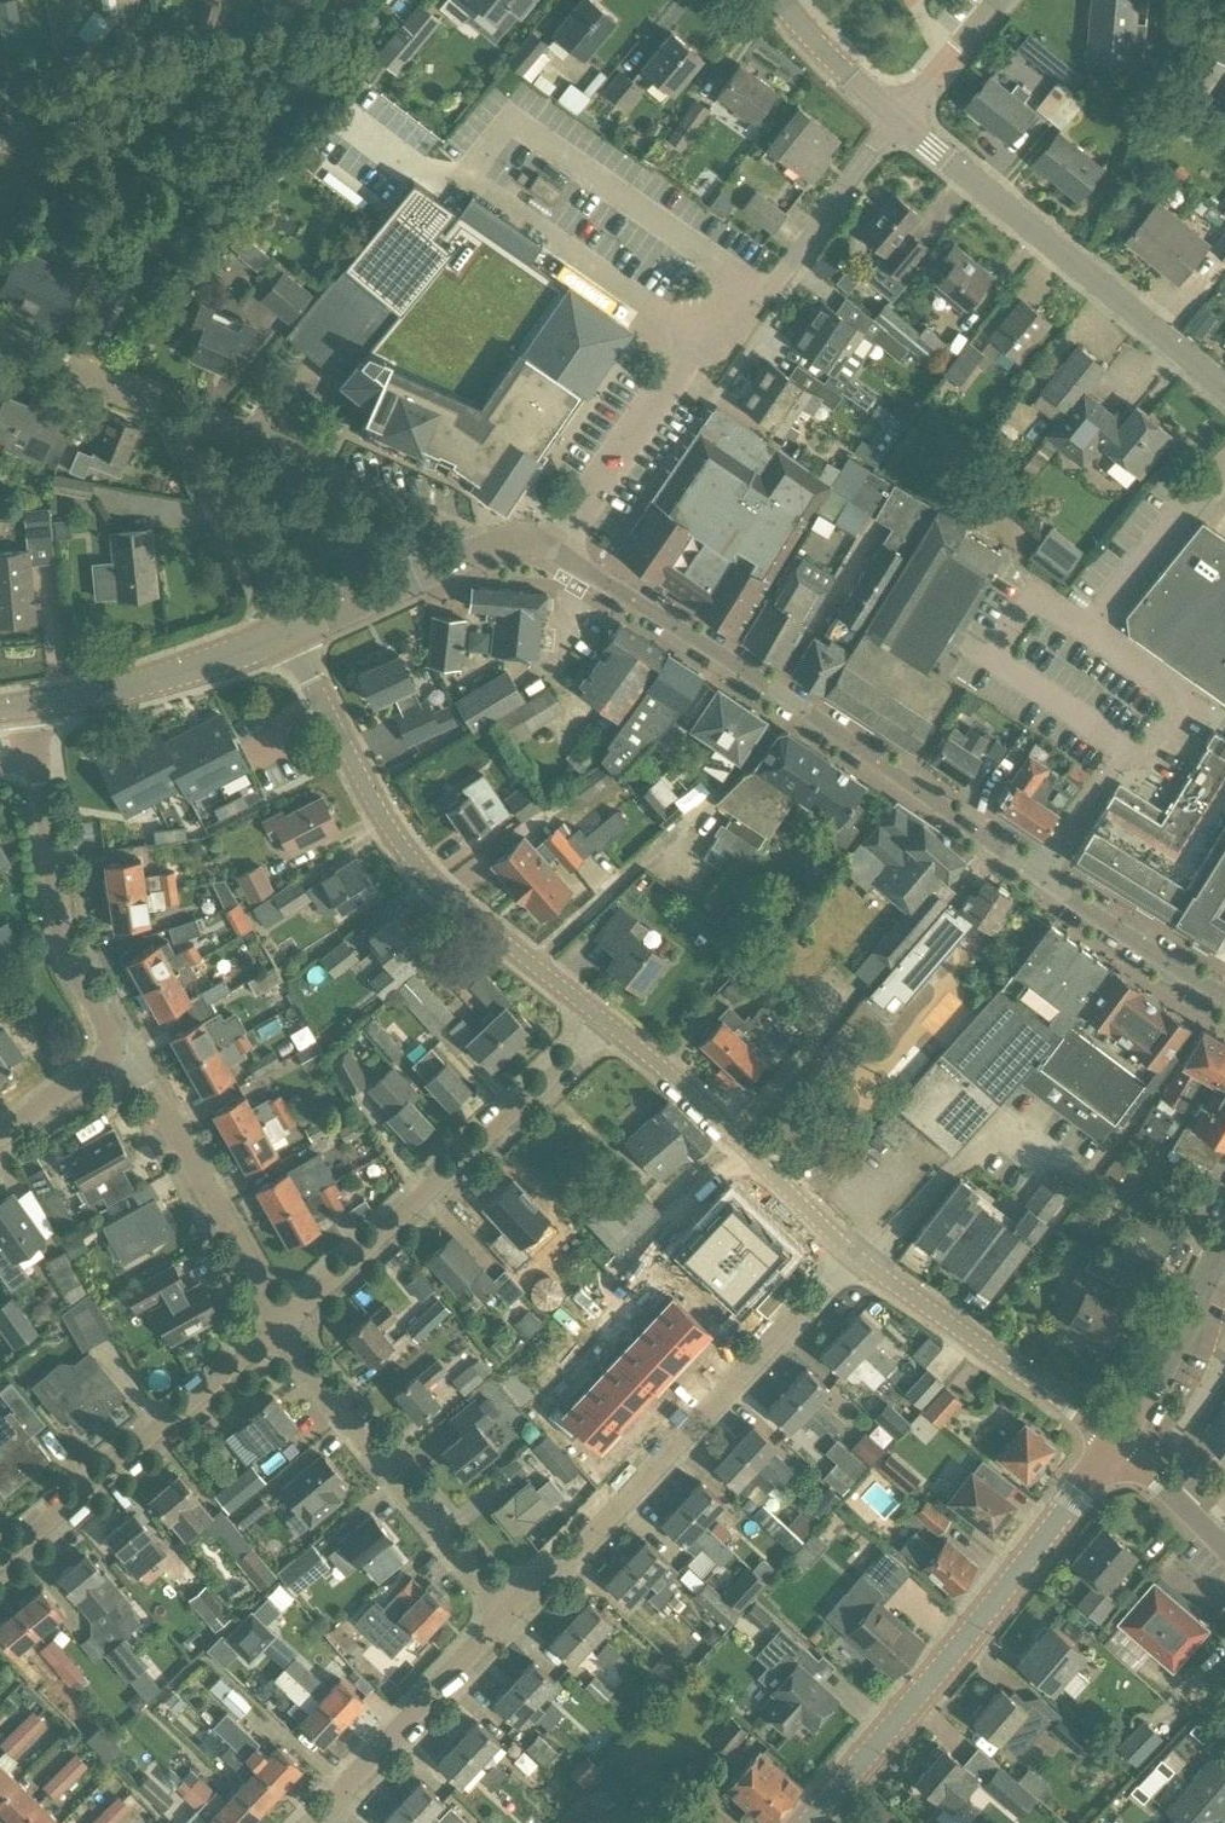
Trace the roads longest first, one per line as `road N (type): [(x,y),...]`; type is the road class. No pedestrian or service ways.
road 1 (residential): [(1224,997),(552,556)]
road 2 (residential): [(608,1026),(424,878),(397,843),(284,636)]
road 3 (residential): [(516,1615),(854,1256)]
road 4 (tertiary): [(808,1822),(1023,1568),(1113,1442)]
road 5 (residential): [(288,1325),(608,1026)]
road 6 (tertiary): [(1224,387),(900,121)]
road 7 (residential): [(0,1564),(288,1325)]
road 8 (residential): [(516,1615),(288,1325)]
road 9 (tertiary): [(772,301),(698,340),(552,556)]
road 10 (residential): [(288,1325),(137,1064),(106,1046)]
road 11 (residential): [(854,1256),(673,1076),(608,1026)]
road 12 (residential): [(490,549),(193,423)]
road 13 (residential): [(1113,1442),(854,1256)]
road 14 (residential): [(106,1046),(58,915),(42,747)]
road 15 (residential): [(323,1822),(516,1615)]
road 16 (tertiary): [(37,706),(111,692),(284,636)]
road 17 (residential): [(284,636),(193,423)]
road 18 (tertiary): [(1113,1442),(1224,1246)]
road 19 (tertiary): [(284,636),(490,549)]
road 20 (tertiary): [(772,301),(900,121)]
road 21 (residential): [(193,423),(0,344)]
road 22 (tertiary): [(900,121),(780,0)]
road 23 (residential): [(1000,0),(900,121)]
road 24 (residential): [(1224,1547),(1113,1442)]
road 25 (residential): [(0,1132),(92,1067),(106,1046)]

